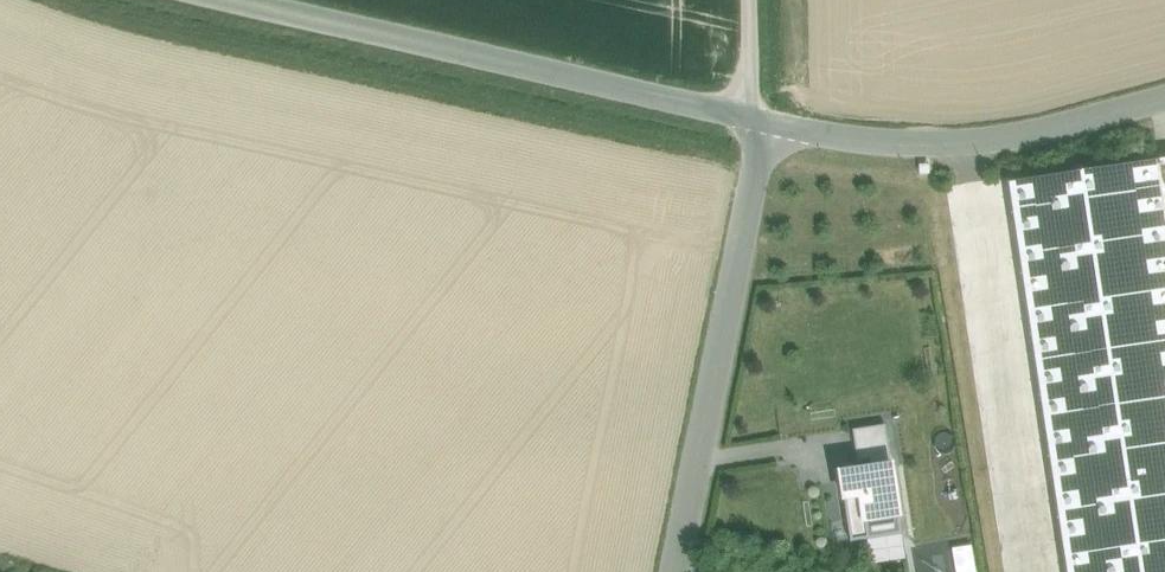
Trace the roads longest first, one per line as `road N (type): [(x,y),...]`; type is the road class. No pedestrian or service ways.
road 1 (residential): [(246,0),(752,120)]
road 2 (unclassified): [(679,571),(752,166),(752,120)]
road 3 (residential): [(752,120),(869,143),(950,142),(1030,133),(1164,97)]

